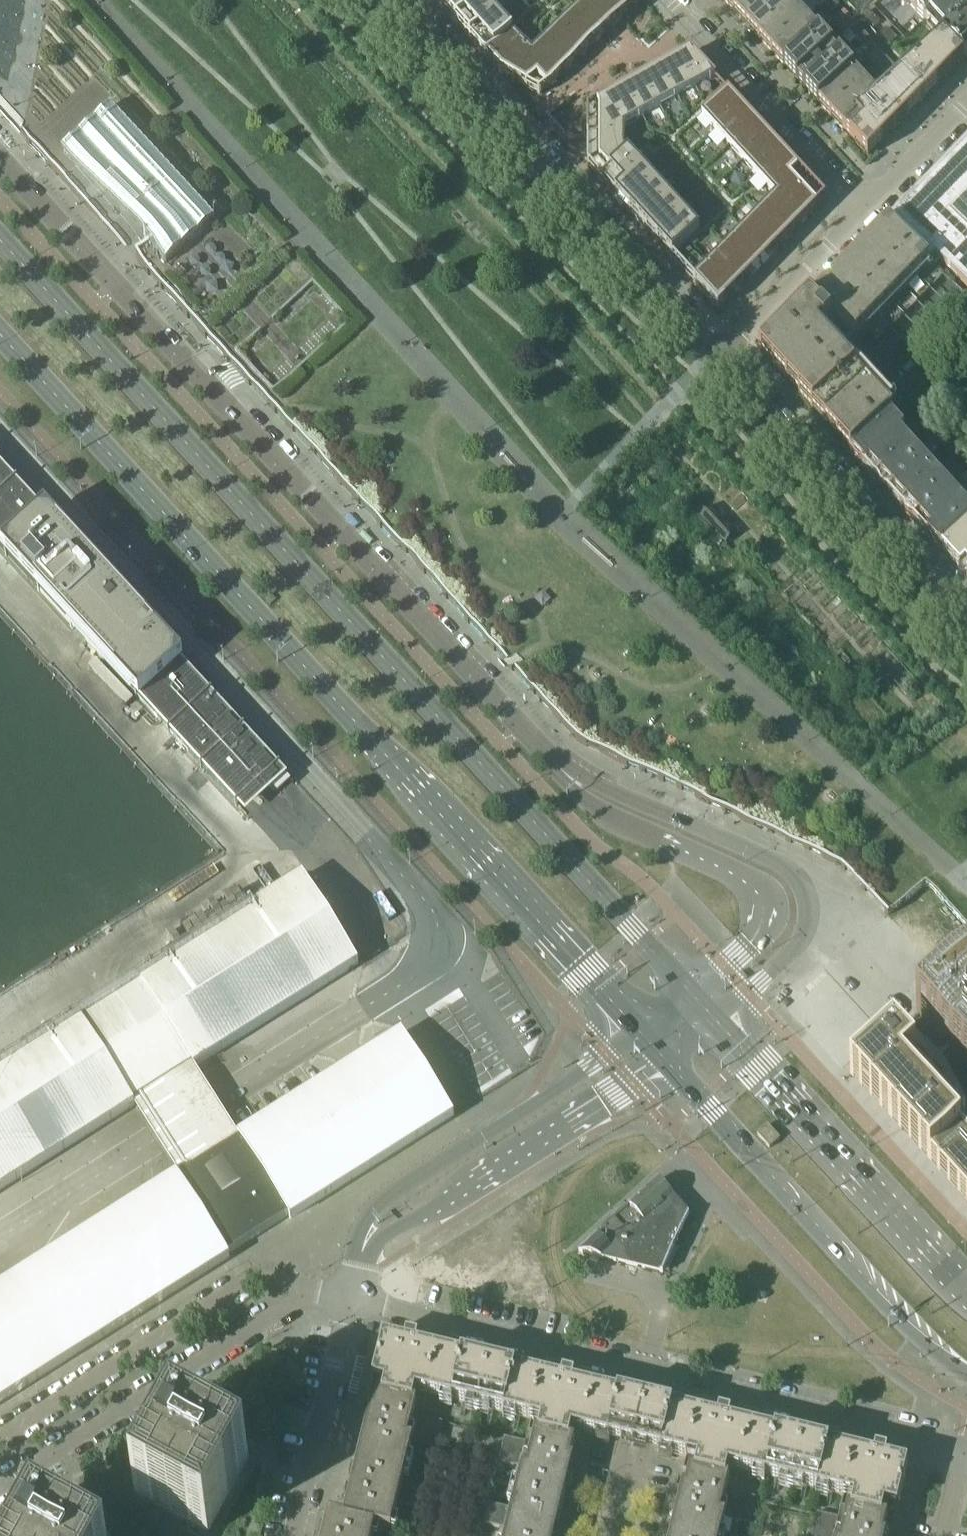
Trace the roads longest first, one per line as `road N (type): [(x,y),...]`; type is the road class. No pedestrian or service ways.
road 1 (secondary): [(691,998),(0,245)]
road 2 (secondary): [(0,337),(643,1037)]
road 3 (residential): [(551,761),(0,162)]
road 4 (unclassified): [(0,441),(438,927)]
road 5 (unclassified): [(0,1237),(430,962),(438,927)]
road 6 (residential): [(711,362),(386,0)]
road 7 (residential): [(712,1024),(800,943),(811,912),(805,887),(777,862),(594,788),(551,761)]
road 8 (secondary): [(667,1064),(900,1325),(966,1374)]
road 9 (residential): [(551,761),(594,811),(759,892),(755,936),(691,998)]
road 10 (secondary): [(966,1295),(712,1024)]
road 11 (residential): [(0,1492),(313,1294)]
road 12 (residential): [(711,362),(966,627)]
road 13 (residential): [(313,1294),(257,1287),(0,1441)]
road 14 (unclassified): [(643,1037),(396,1194),(367,1223),(365,1243)]
road 15 (unclassified): [(365,1243),(667,1064)]
road 16 (residential): [(961,1449),(651,1373)]
road 17 (residential): [(651,1373),(352,1302)]
road 18 (residential): [(863,207),(669,0)]
road 19 (residential): [(352,1302),(297,1535)]
road 20 (residential): [(711,362),(863,207)]
road 21 (residential): [(611,1535),(651,1373)]
road 22 (residential): [(863,207),(966,100)]

